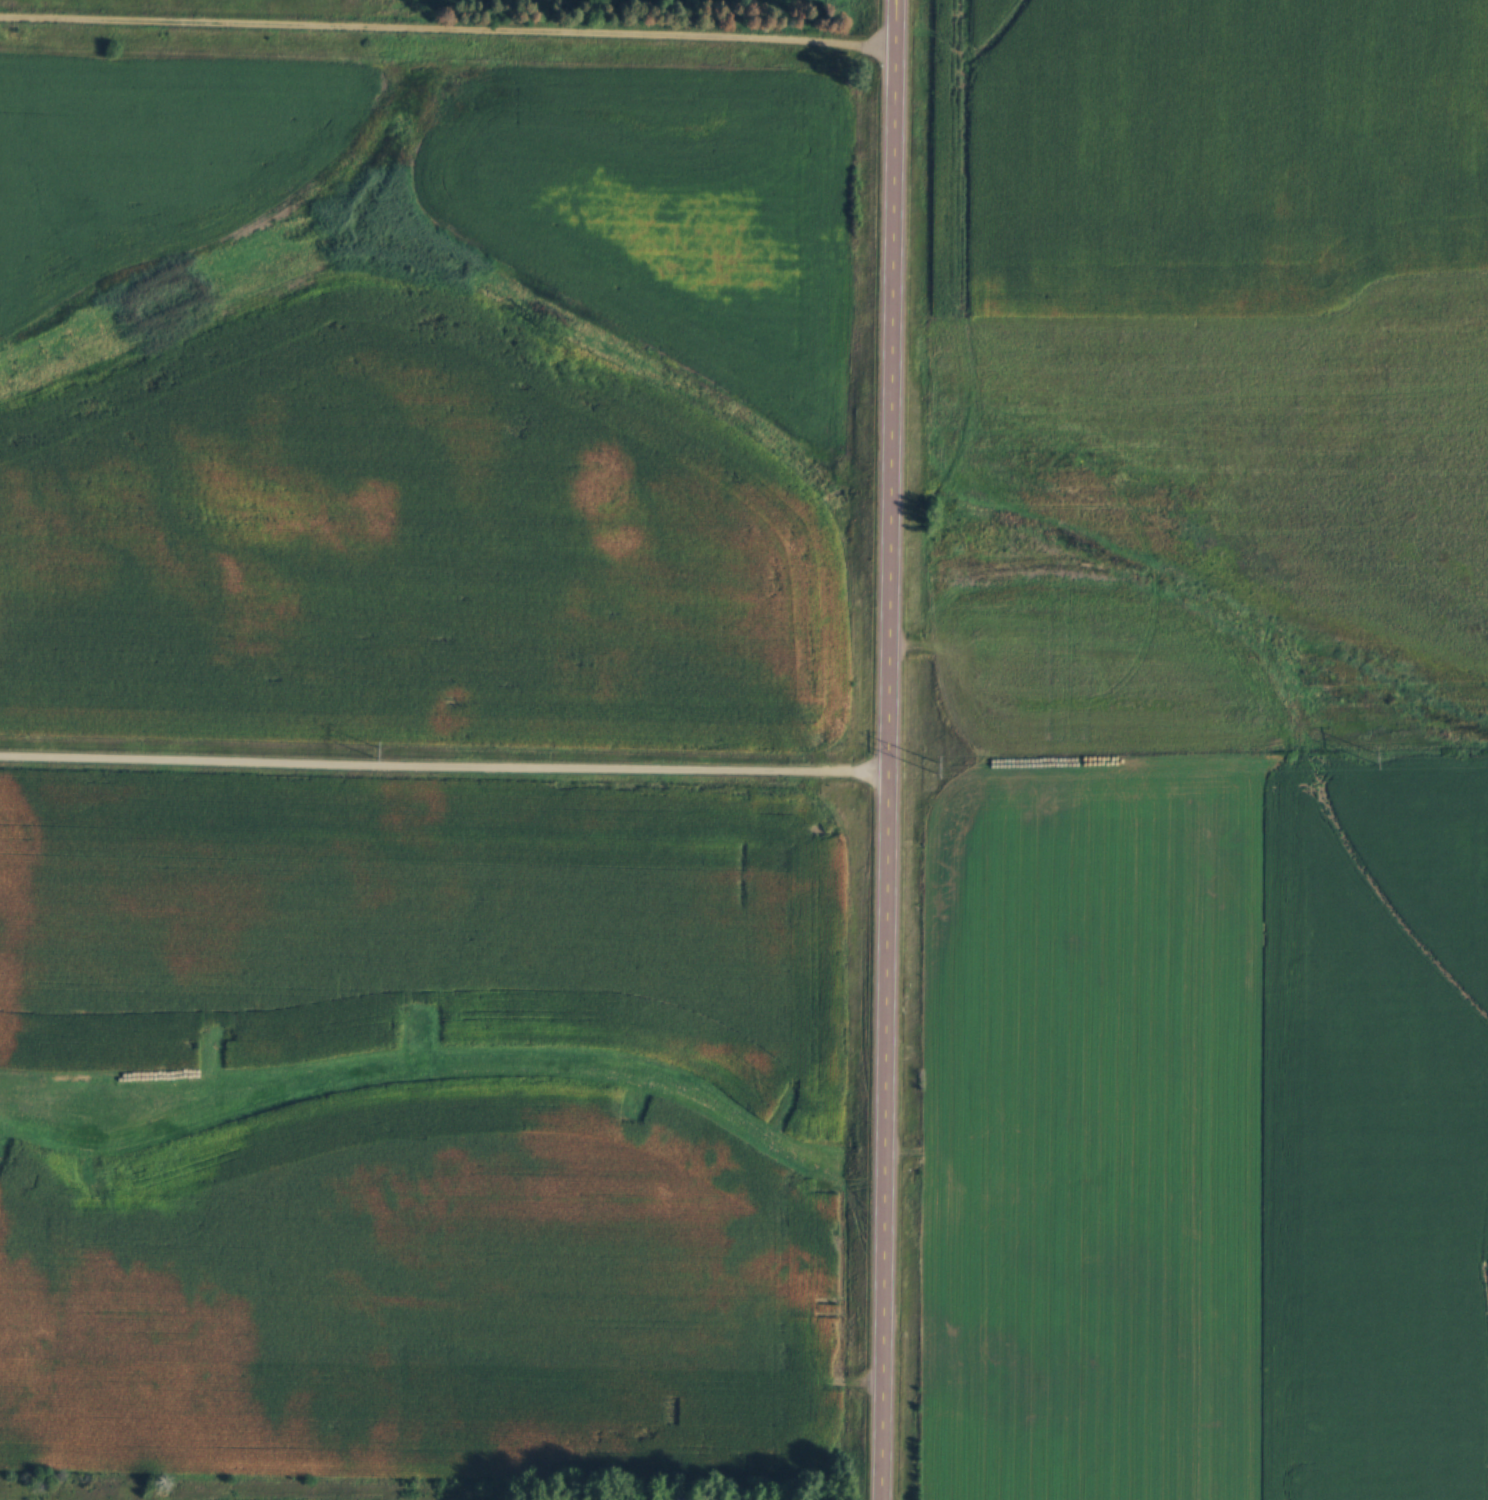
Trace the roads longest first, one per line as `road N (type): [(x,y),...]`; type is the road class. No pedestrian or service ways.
road 1 (tertiary): [(881,1499),(893,0)]

